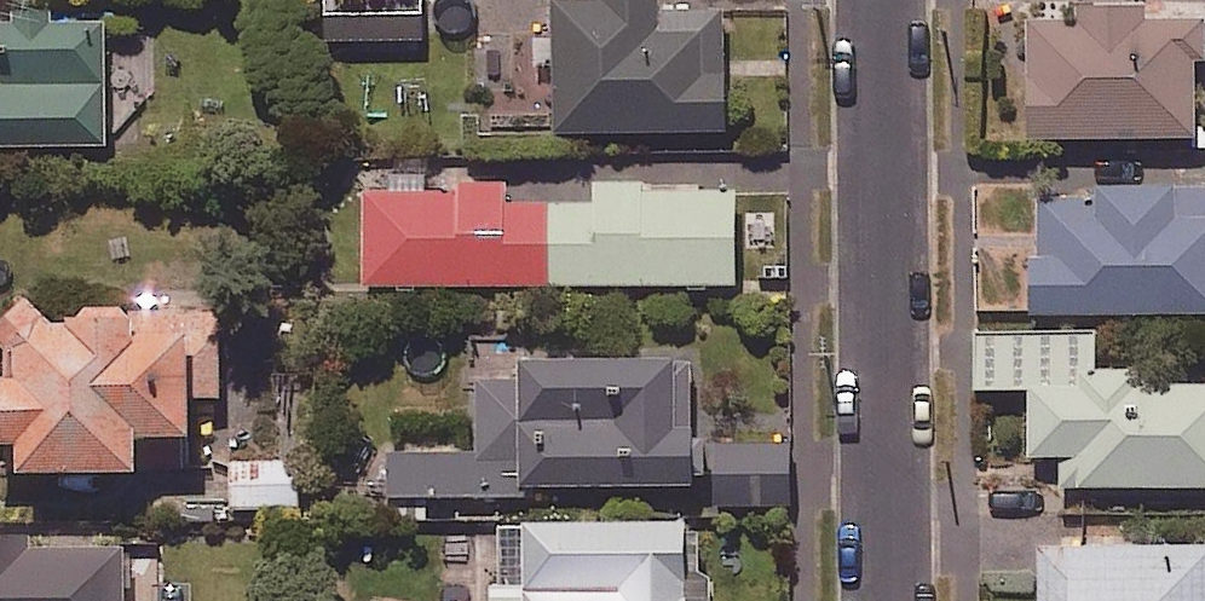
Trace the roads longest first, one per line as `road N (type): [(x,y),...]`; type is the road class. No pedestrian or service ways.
road 1 (residential): [(882,0),(888,600)]

